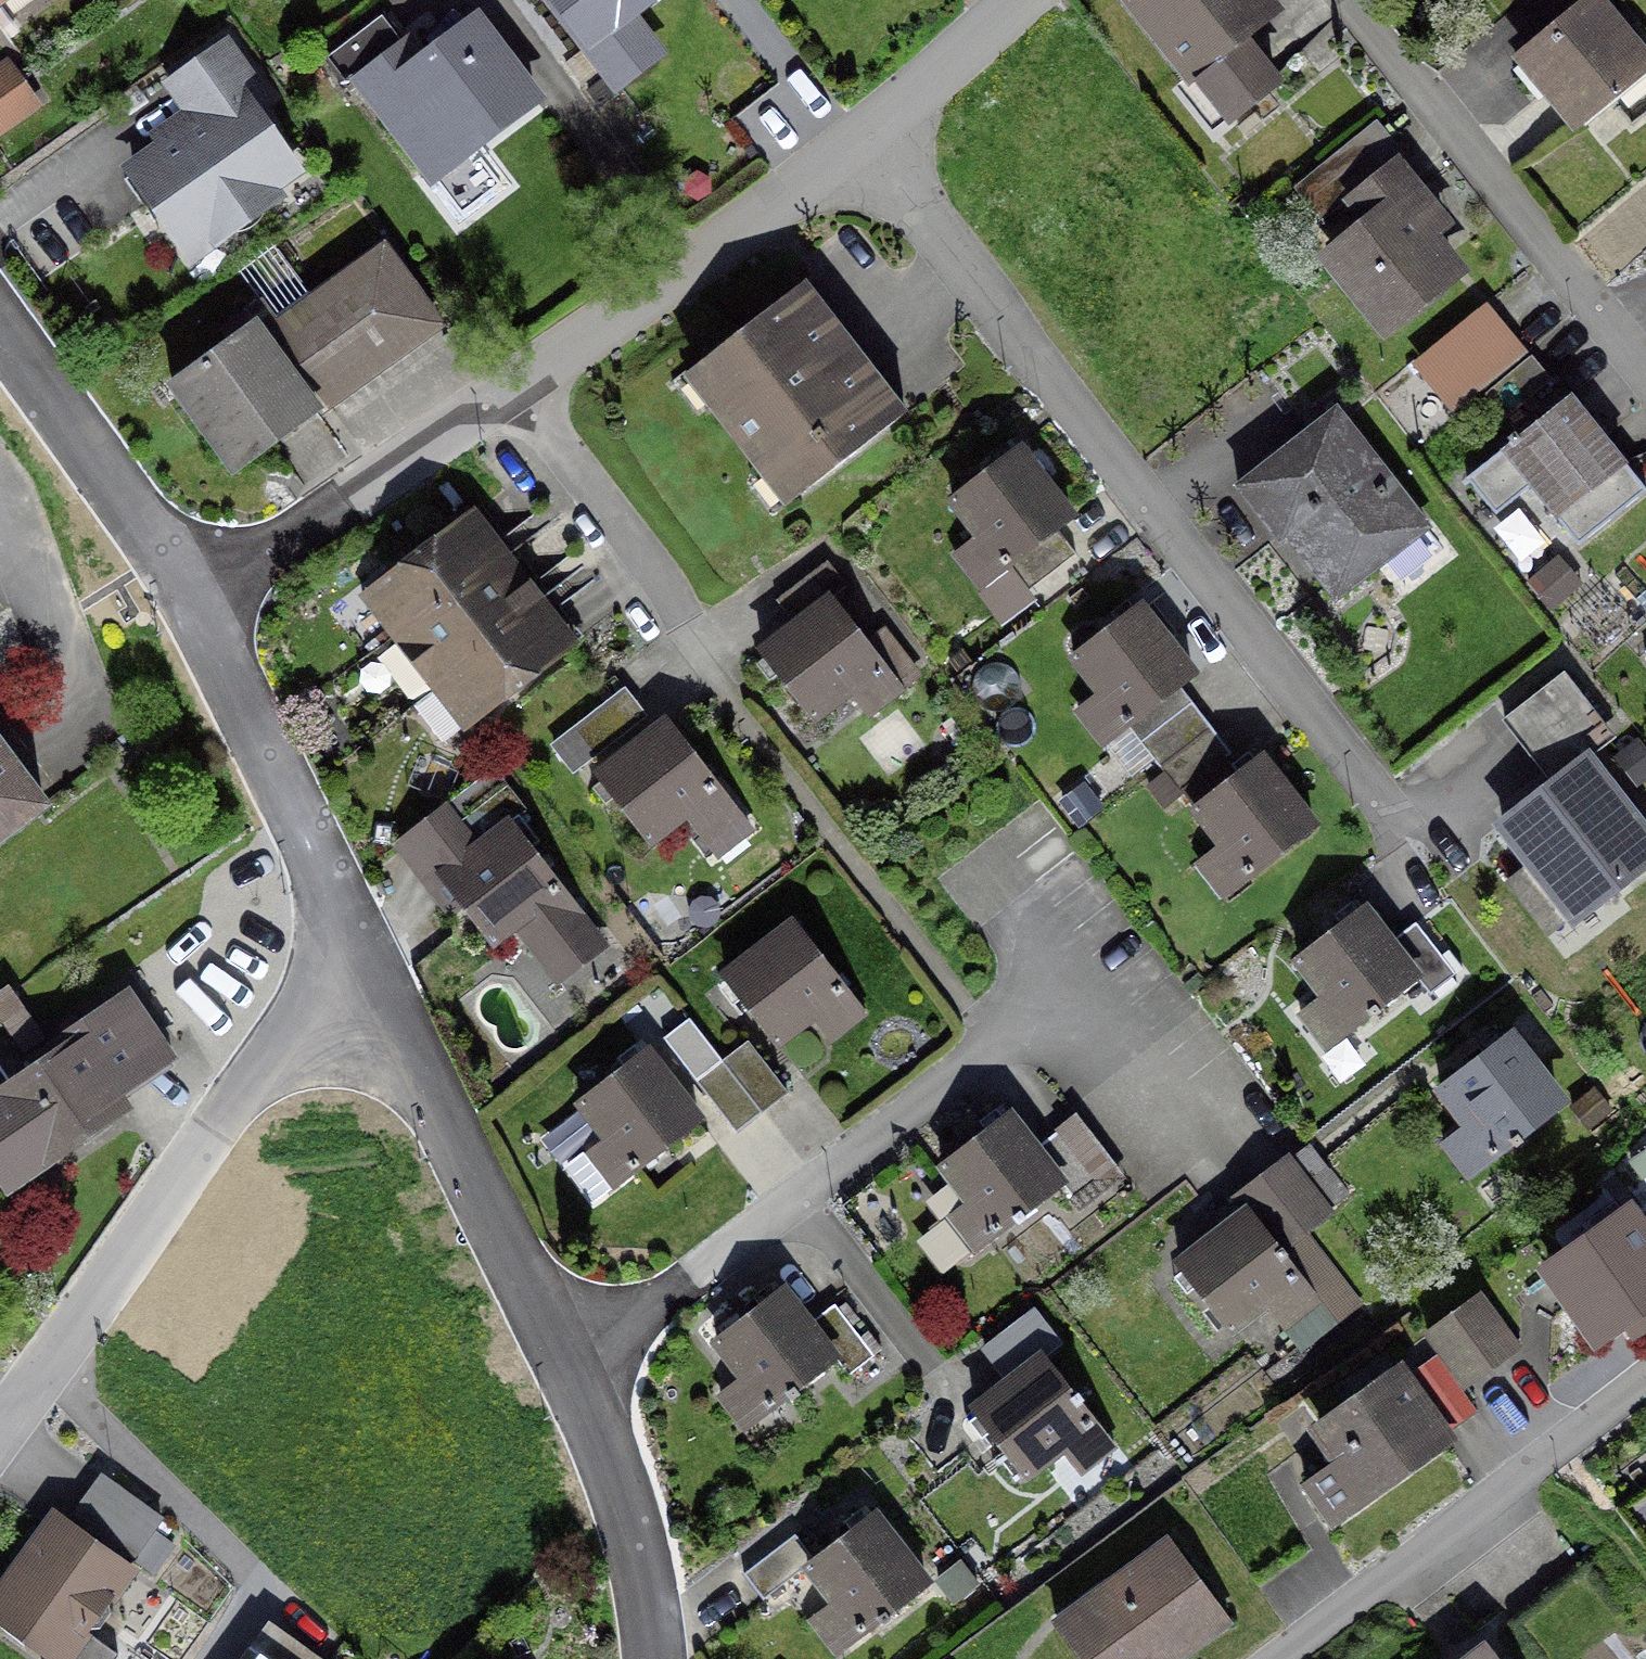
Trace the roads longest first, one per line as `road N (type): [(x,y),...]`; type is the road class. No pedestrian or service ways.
road 1 (residential): [(857,140),(1323,721),(1398,846)]
road 2 (residential): [(857,140),(682,269),(180,599)]
road 3 (residential): [(557,1355),(610,1343),(1091,968)]
road 4 (residential): [(378,993),(227,1109),(0,1421)]
road 5 (residential): [(1331,0),(1645,388)]
road 6 (residential): [(1645,1382),(1286,1658)]
road 7 (residential): [(180,599),(378,993)]
road 8 (residential): [(378,993),(557,1355)]
road 9 (residential): [(0,331),(180,599)]
road 10 (residential): [(557,1355),(600,1455),(661,1658)]
road 11 (residential): [(1028,0),(857,140)]

